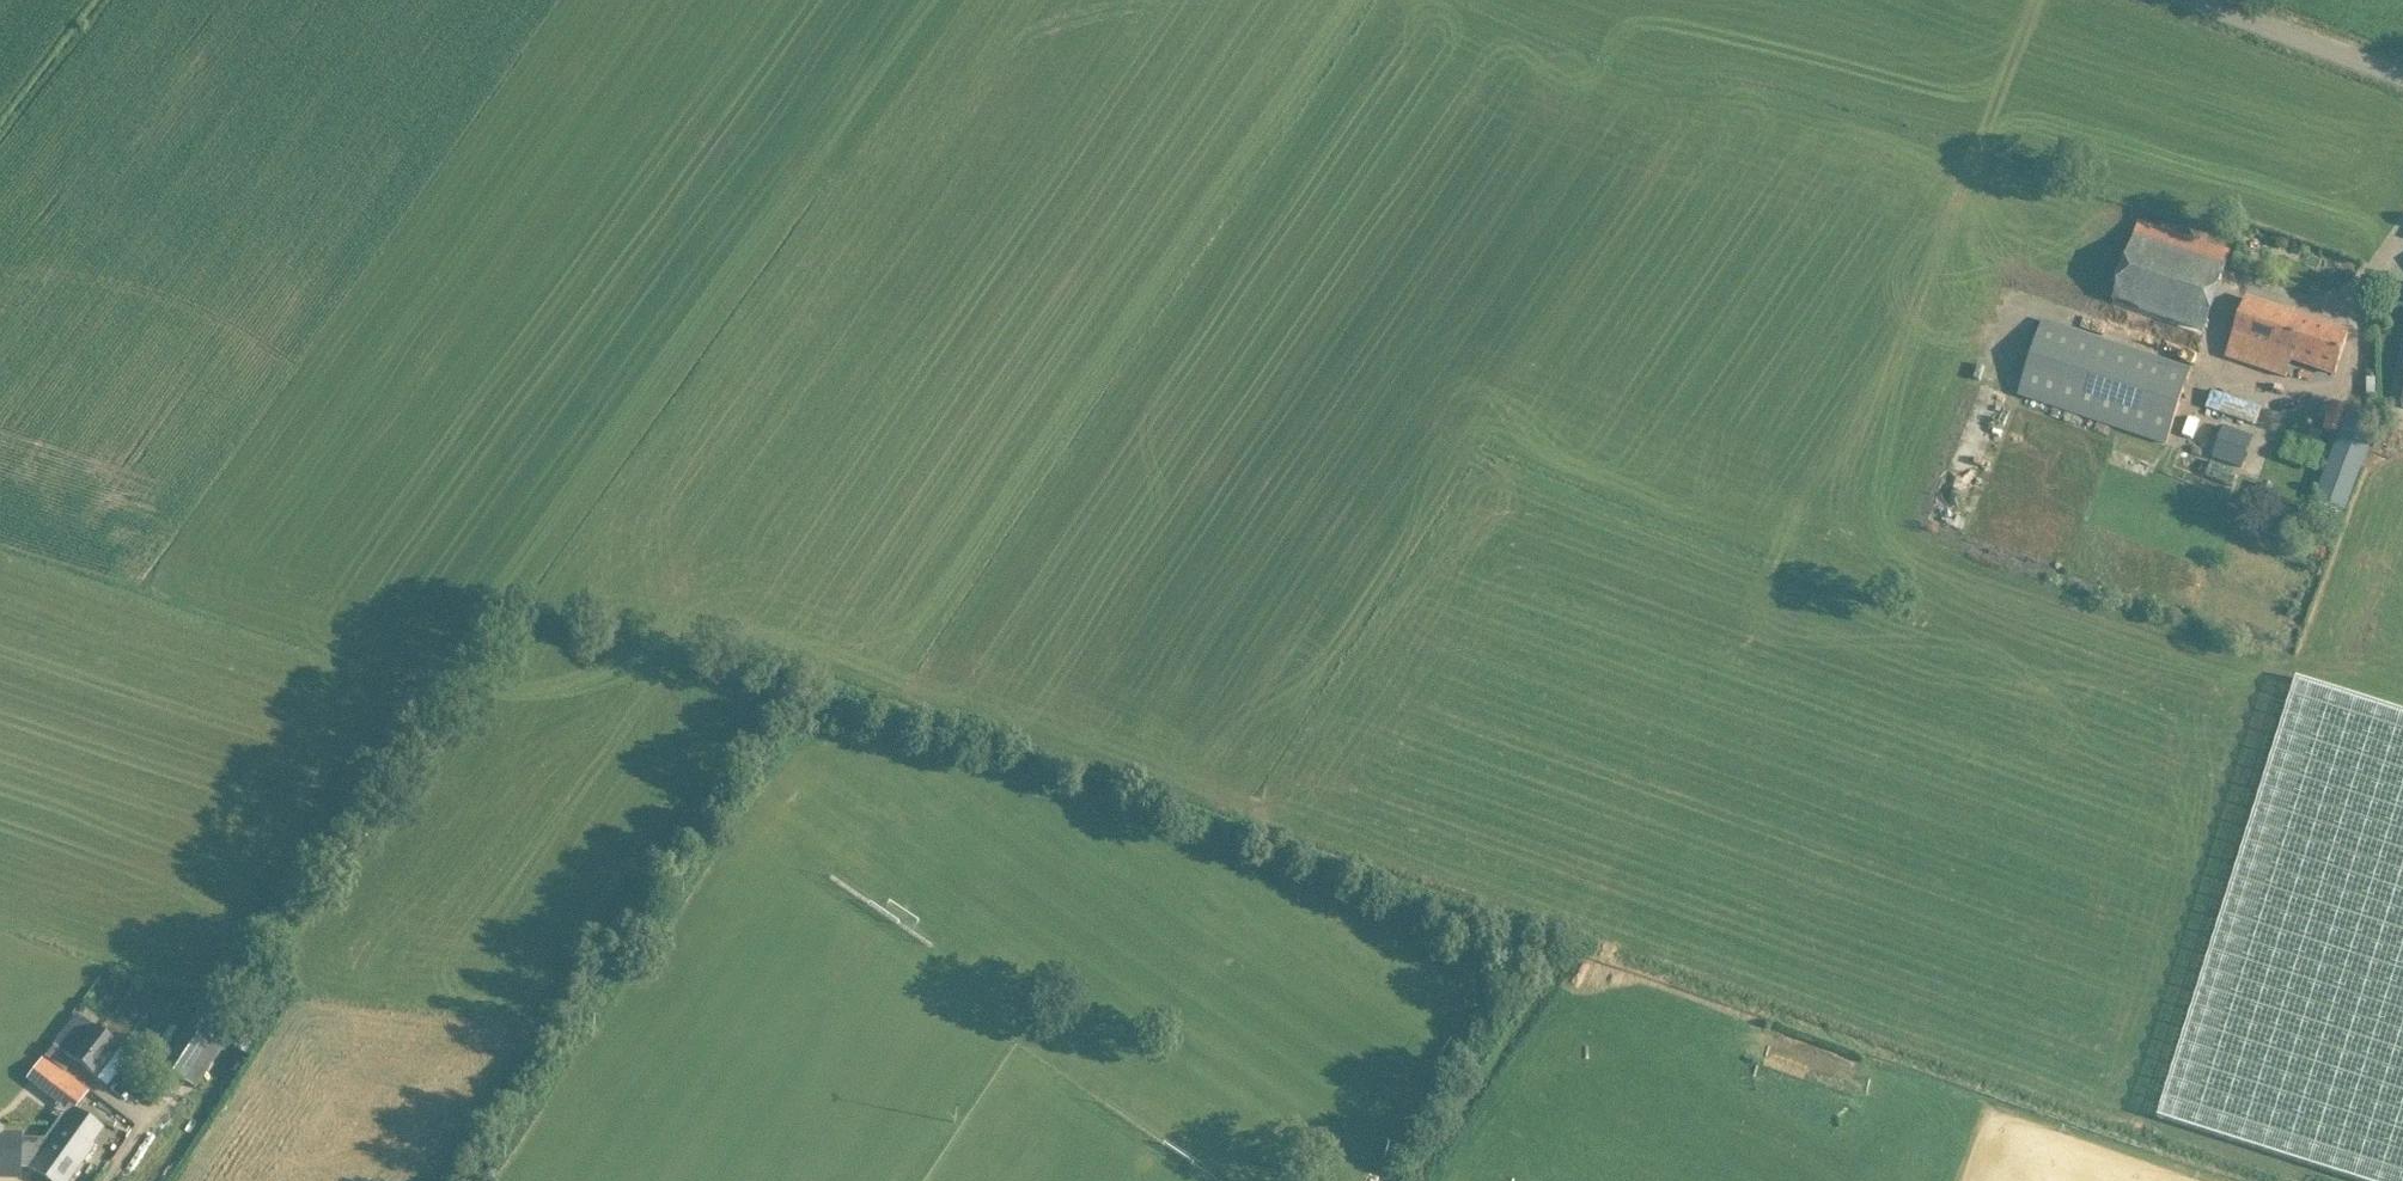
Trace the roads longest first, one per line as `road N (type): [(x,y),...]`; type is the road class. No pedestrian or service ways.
road 1 (unclassified): [(2402,79),(2193,0)]

